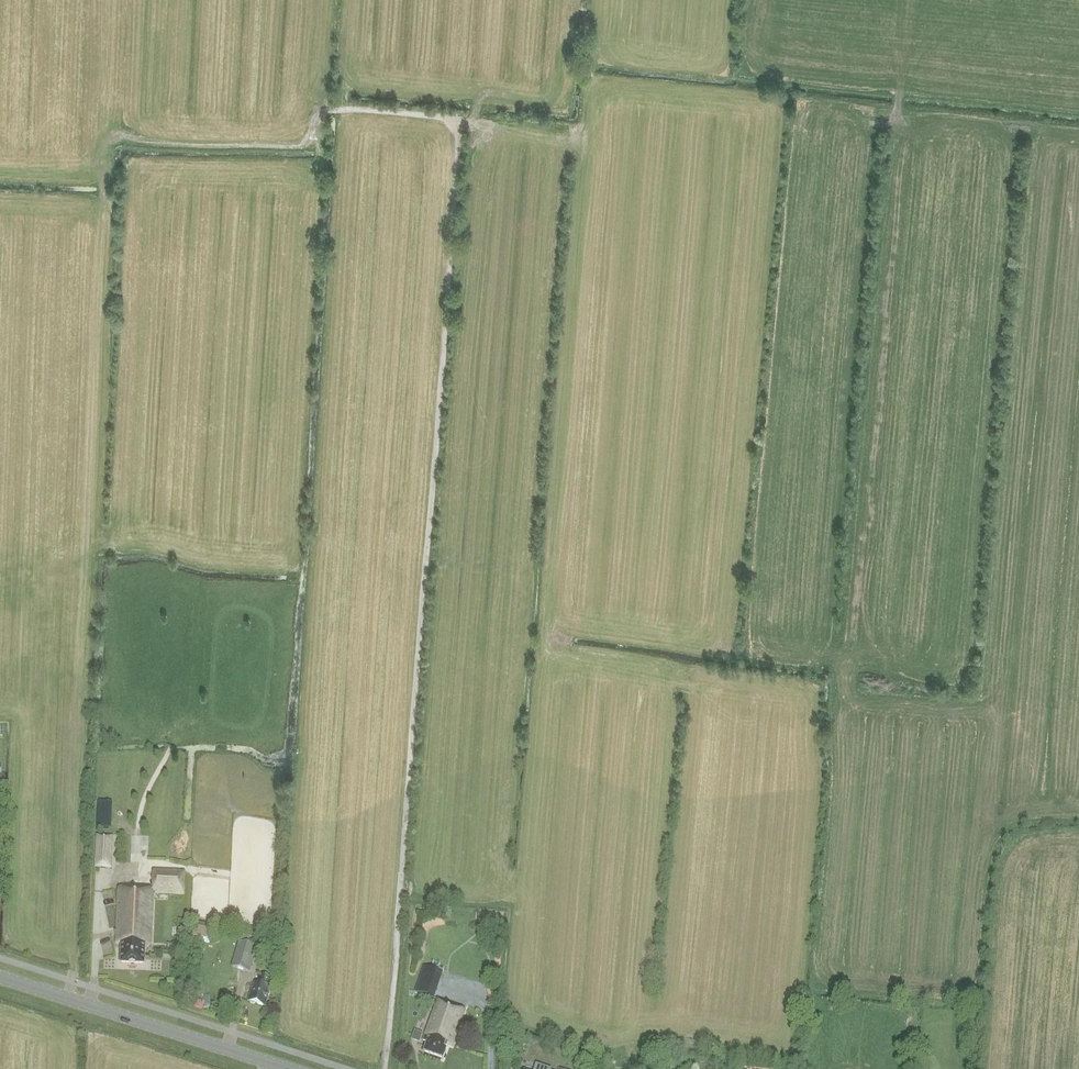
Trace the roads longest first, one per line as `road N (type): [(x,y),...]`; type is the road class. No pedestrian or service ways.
road 1 (tertiary): [(286,1068),(0,977)]

